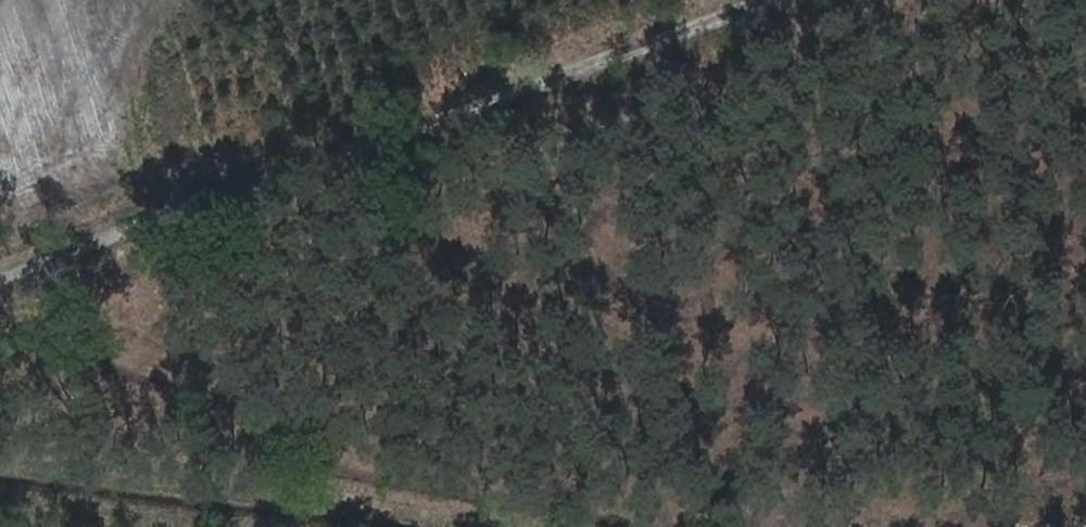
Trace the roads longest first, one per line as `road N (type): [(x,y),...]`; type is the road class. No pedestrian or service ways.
road 1 (track): [(0,279),(764,0)]
road 2 (track): [(0,457),(492,520)]
road 3 (track): [(0,496),(247,526)]

